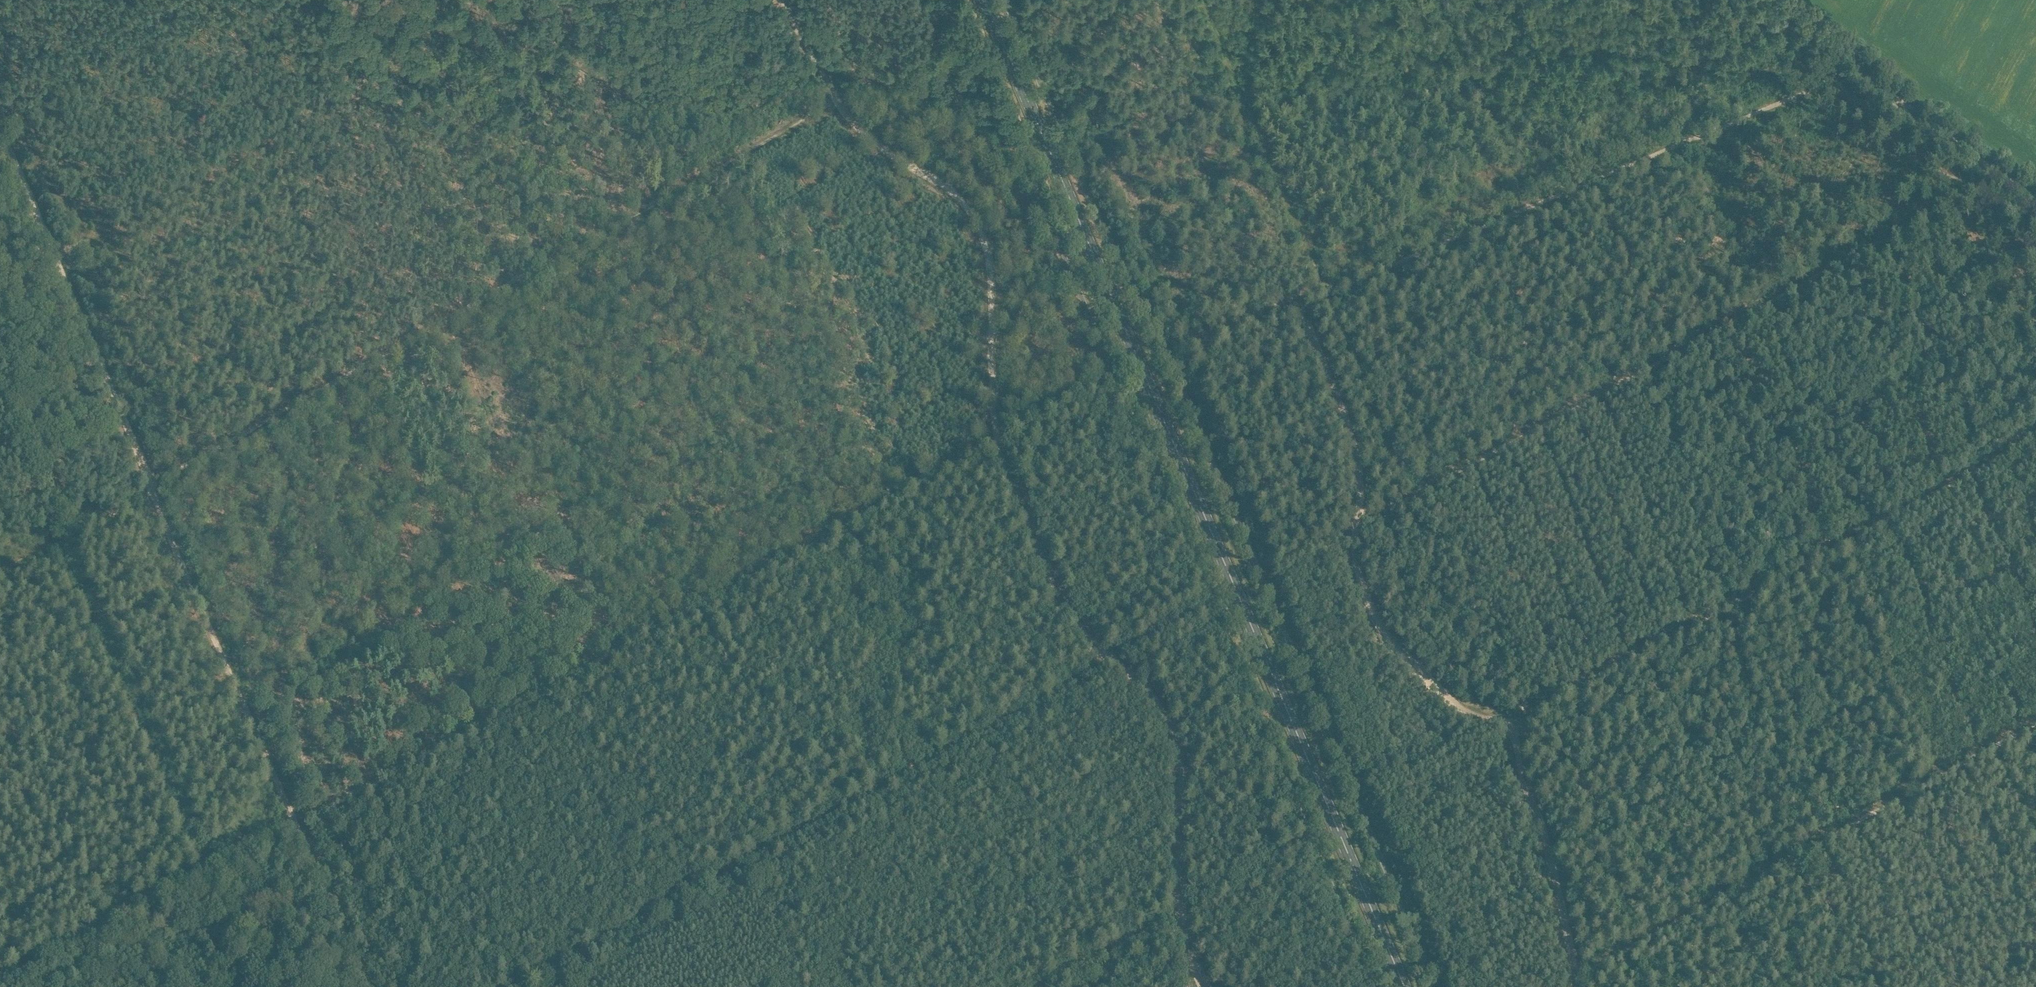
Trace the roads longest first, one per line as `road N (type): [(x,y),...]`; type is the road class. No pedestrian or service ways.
road 1 (secondary): [(1405,986),(986,0)]
road 2 (track): [(1358,525),(1970,188)]
road 3 (track): [(2035,435),(1514,724)]
road 4 (track): [(1897,801),(1572,979)]
road 5 (track): [(1780,0),(1902,104),(2035,201)]

